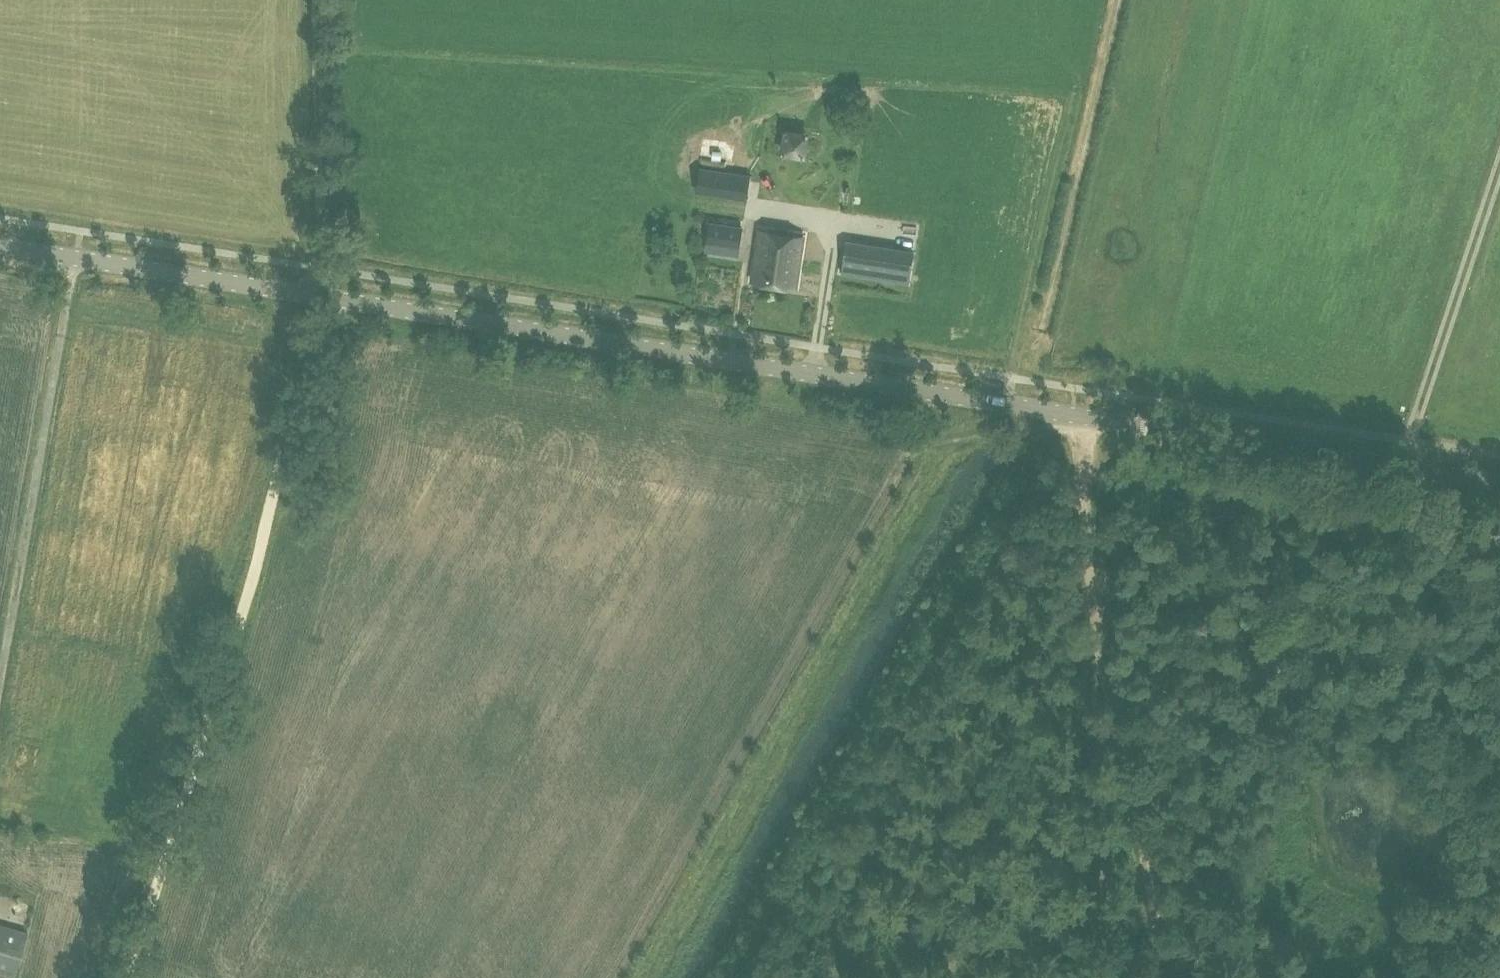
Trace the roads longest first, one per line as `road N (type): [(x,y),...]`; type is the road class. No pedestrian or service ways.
road 1 (unclassified): [(1499,482),(0,243)]
road 2 (track): [(1074,414),(1161,977)]
road 3 (track): [(1499,166),(1407,467)]

